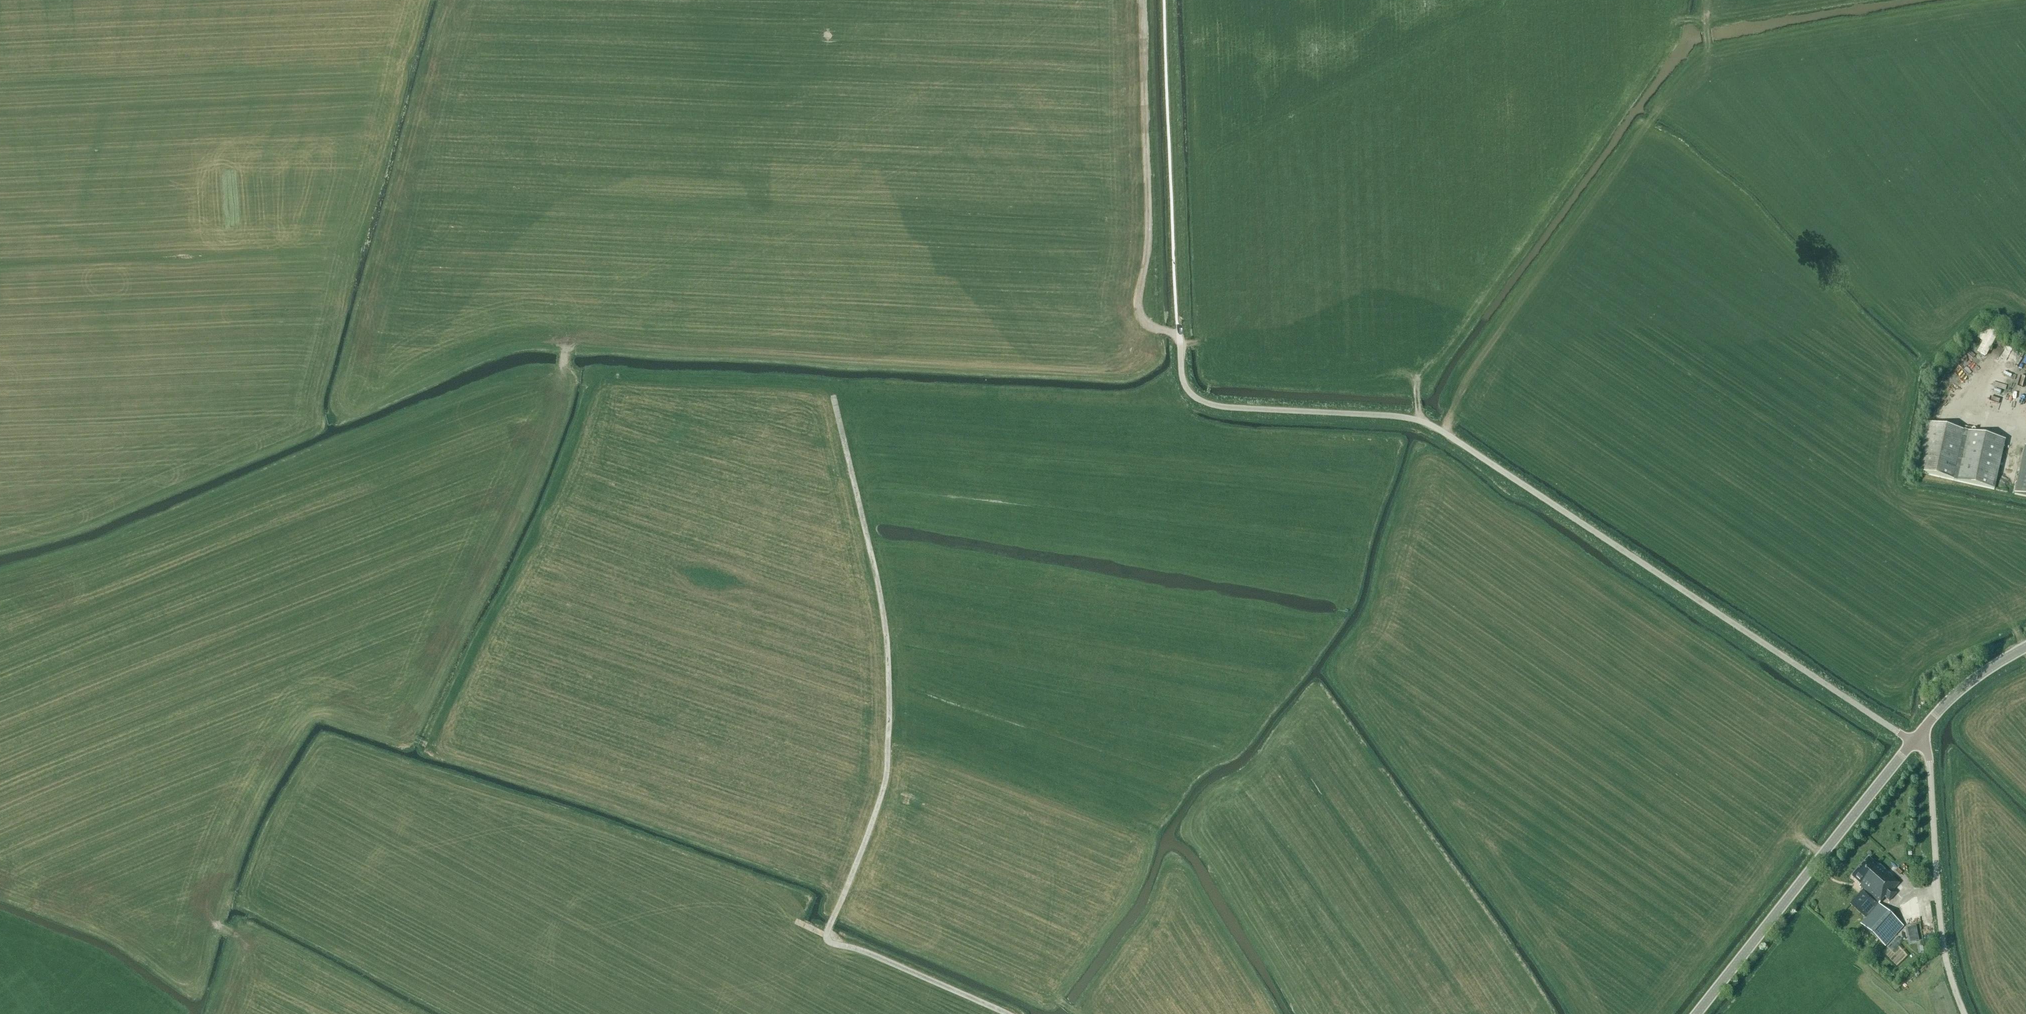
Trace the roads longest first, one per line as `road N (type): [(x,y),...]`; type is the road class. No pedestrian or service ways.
road 1 (unclassified): [(1912,742),(1434,427),(1199,400),(1182,379),(1179,326)]
road 2 (tertiary): [(1696,1013),(1912,742)]
road 3 (unclassified): [(1964,1013),(1943,949),(1930,761),(1916,738)]
road 4 (tertiary): [(1916,738),(1962,688),(2025,648)]

